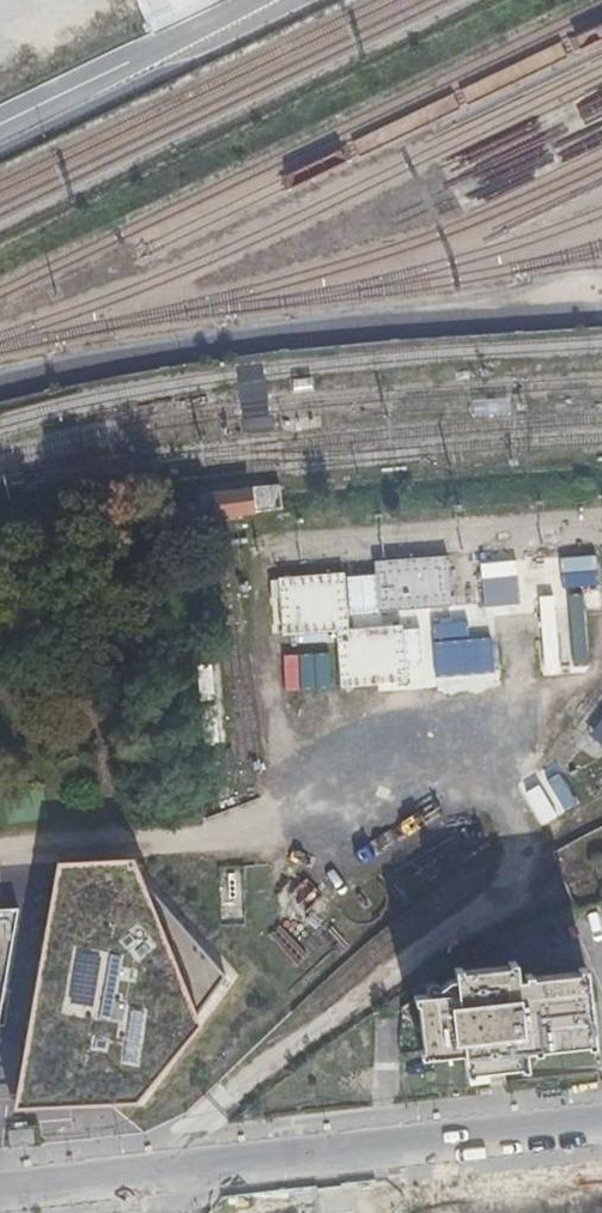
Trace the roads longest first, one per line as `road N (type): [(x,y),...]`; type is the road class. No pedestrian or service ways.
road 1 (tertiary): [(0,1191),(601,1123)]

